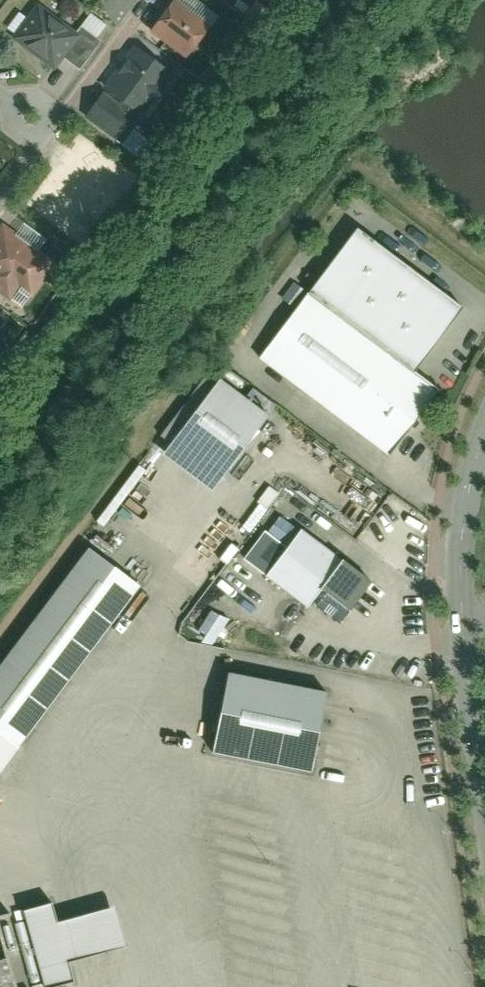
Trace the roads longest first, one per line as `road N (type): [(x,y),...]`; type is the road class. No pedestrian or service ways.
road 1 (residential): [(484,788),(462,586),(472,468),(484,427)]
road 2 (residential): [(116,15),(38,118)]

